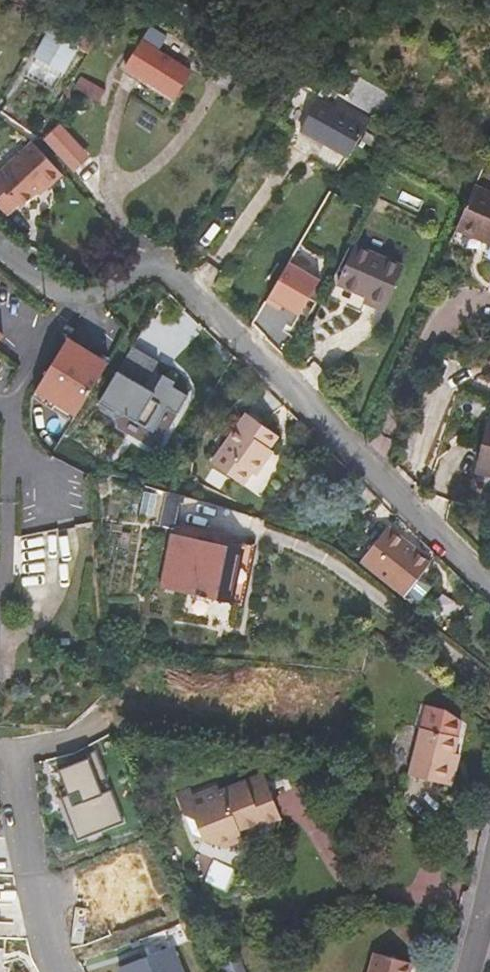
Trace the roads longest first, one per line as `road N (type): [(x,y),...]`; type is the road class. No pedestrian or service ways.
road 1 (residential): [(489,581),(168,275),(133,271),(96,296),(76,298),(55,295),(0,253)]

